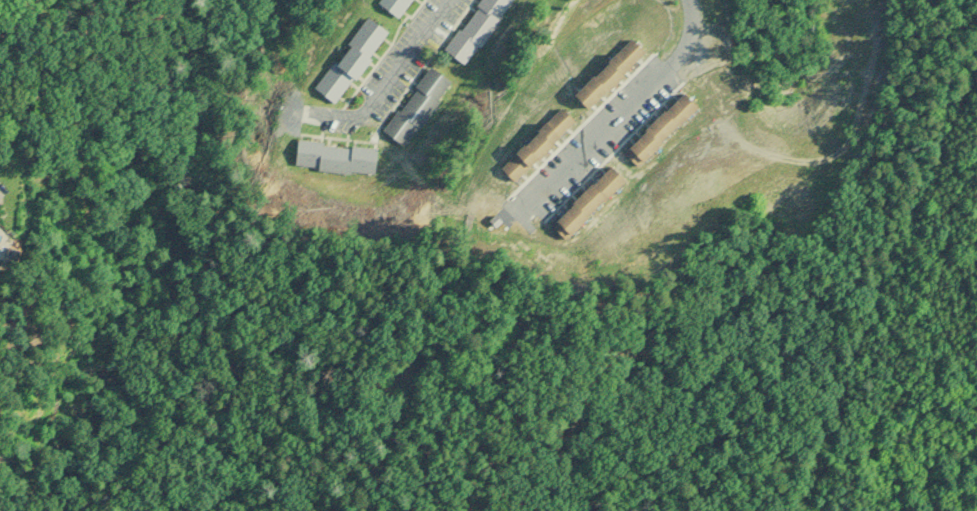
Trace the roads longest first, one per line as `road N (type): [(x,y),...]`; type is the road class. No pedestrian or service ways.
road 1 (residential): [(695,0),(701,39),(519,229)]
road 2 (residential): [(453,0),(363,121),(311,121)]

